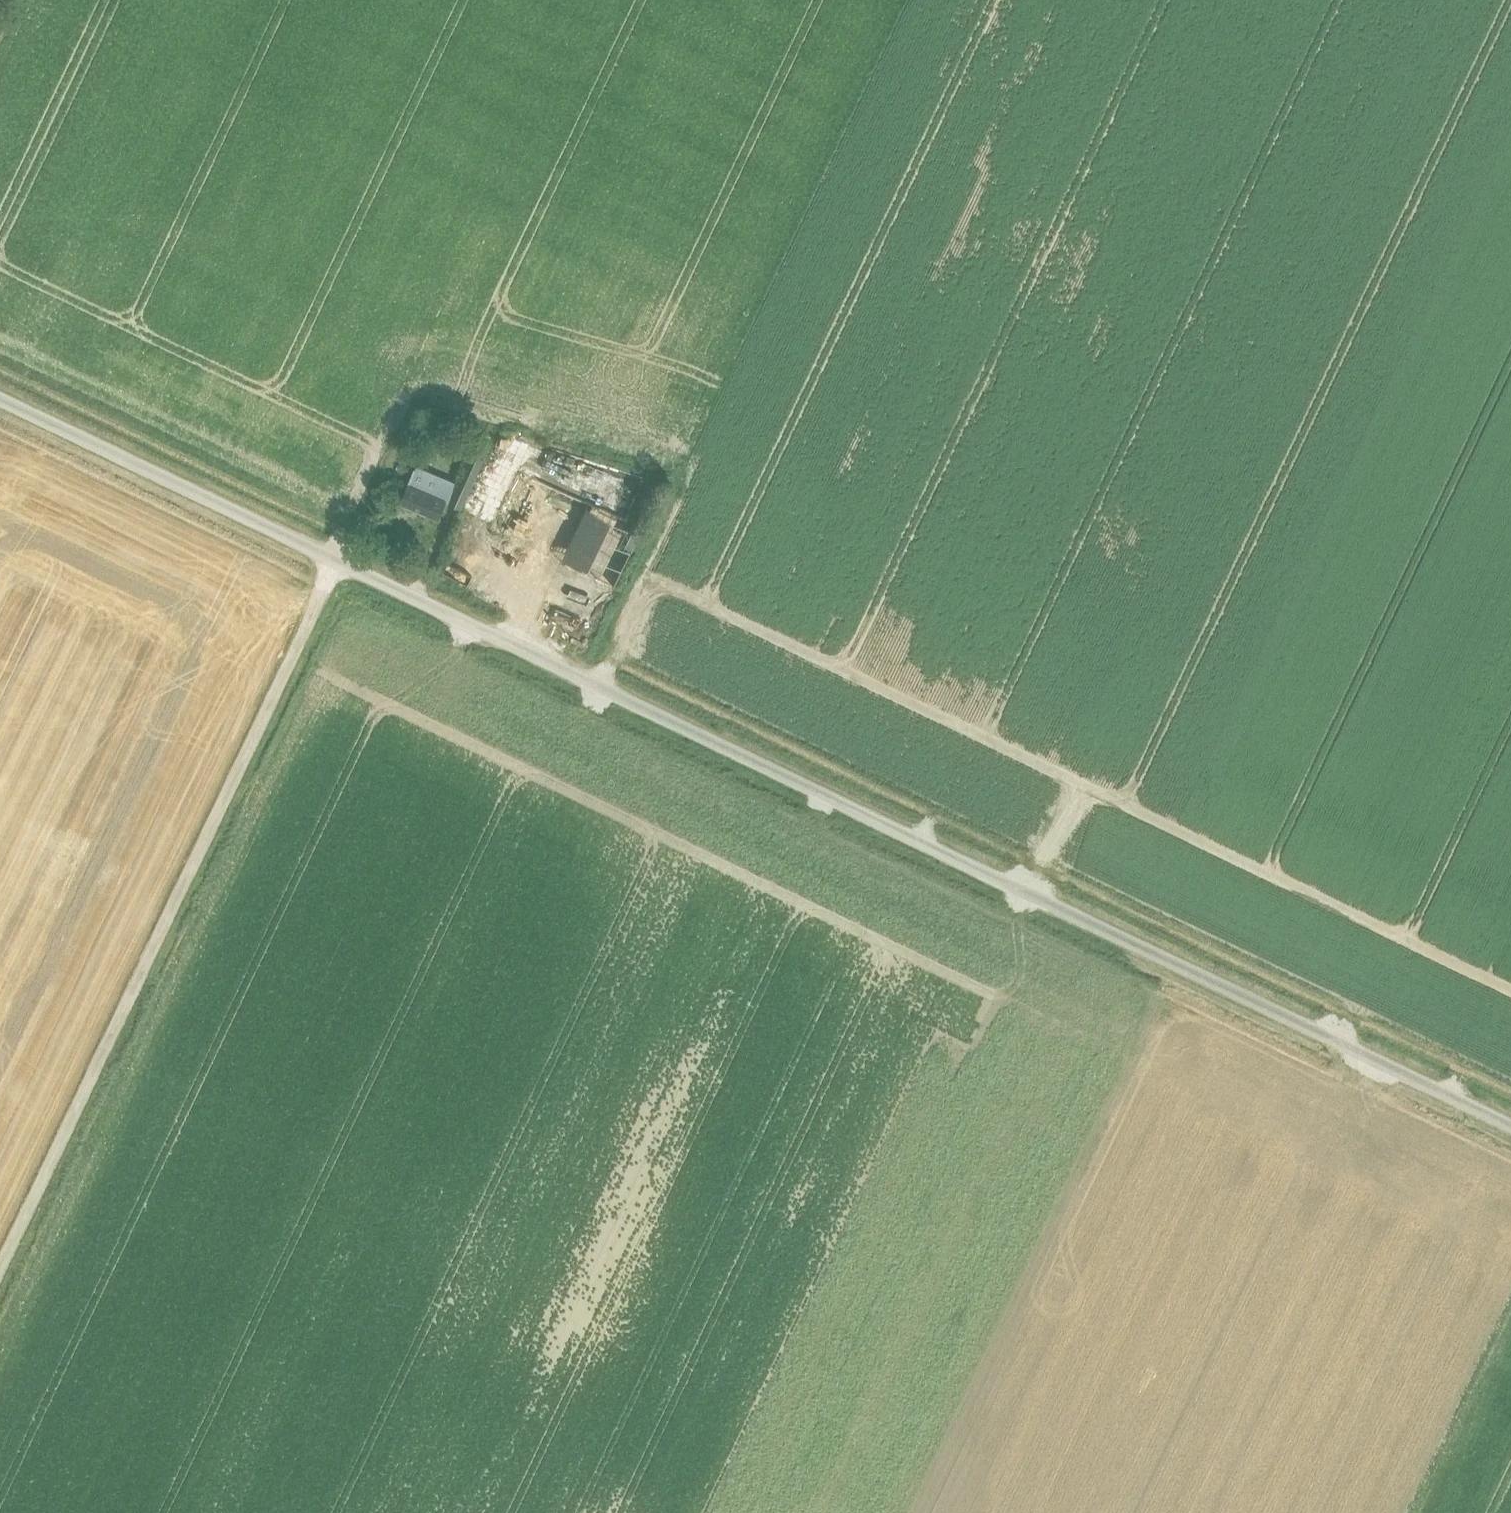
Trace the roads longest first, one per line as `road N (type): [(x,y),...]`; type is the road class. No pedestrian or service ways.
road 1 (unclassified): [(1510,1128),(328,565),(0,399)]

